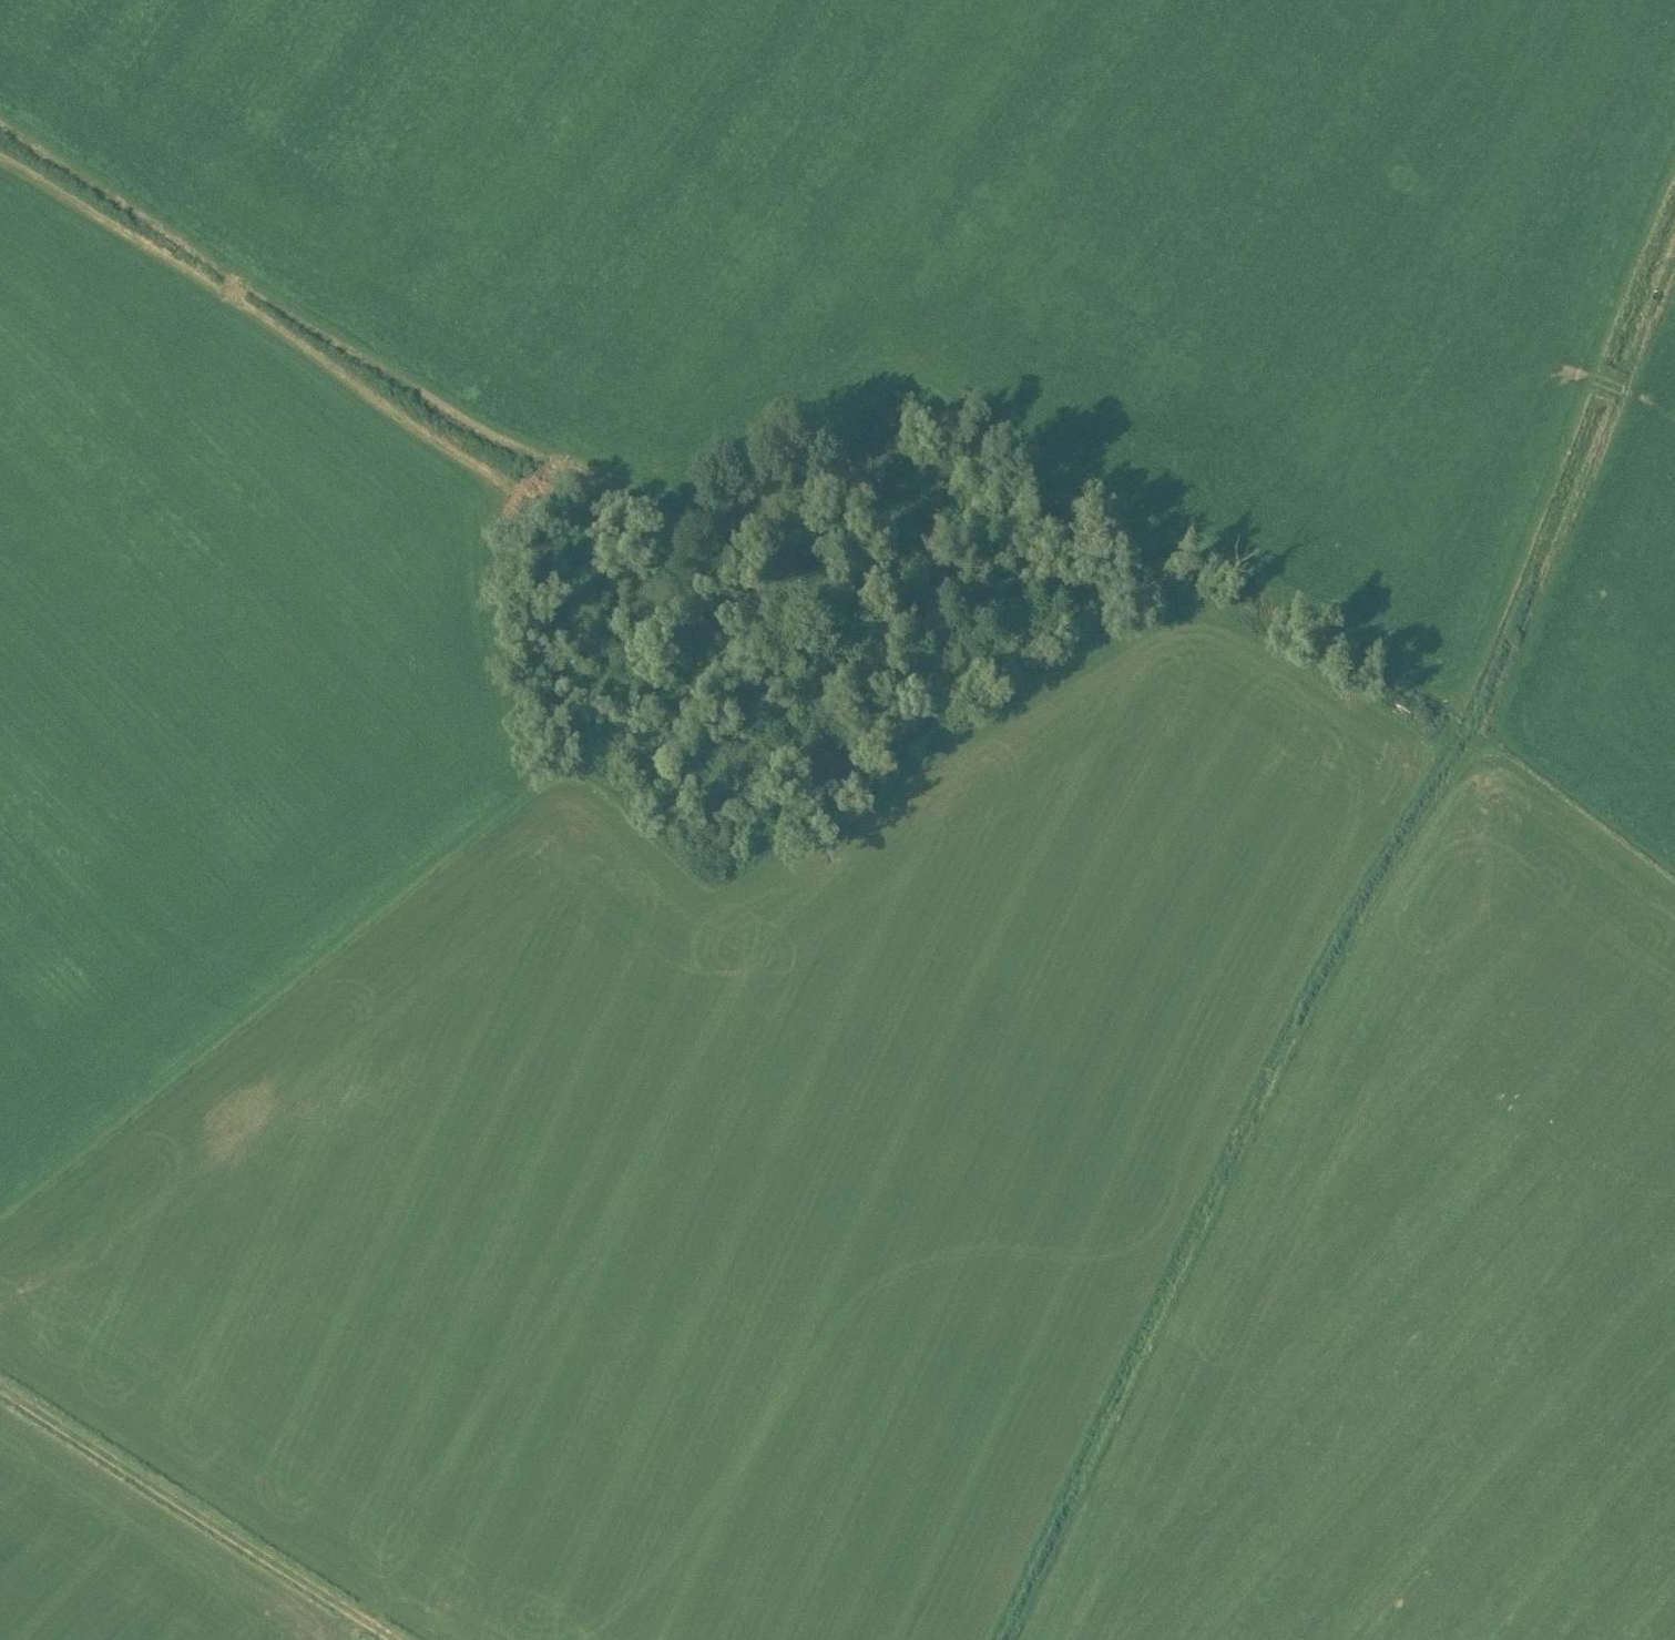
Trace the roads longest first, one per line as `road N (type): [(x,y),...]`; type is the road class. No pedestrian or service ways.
road 1 (track): [(395,1639),(0,1380)]

